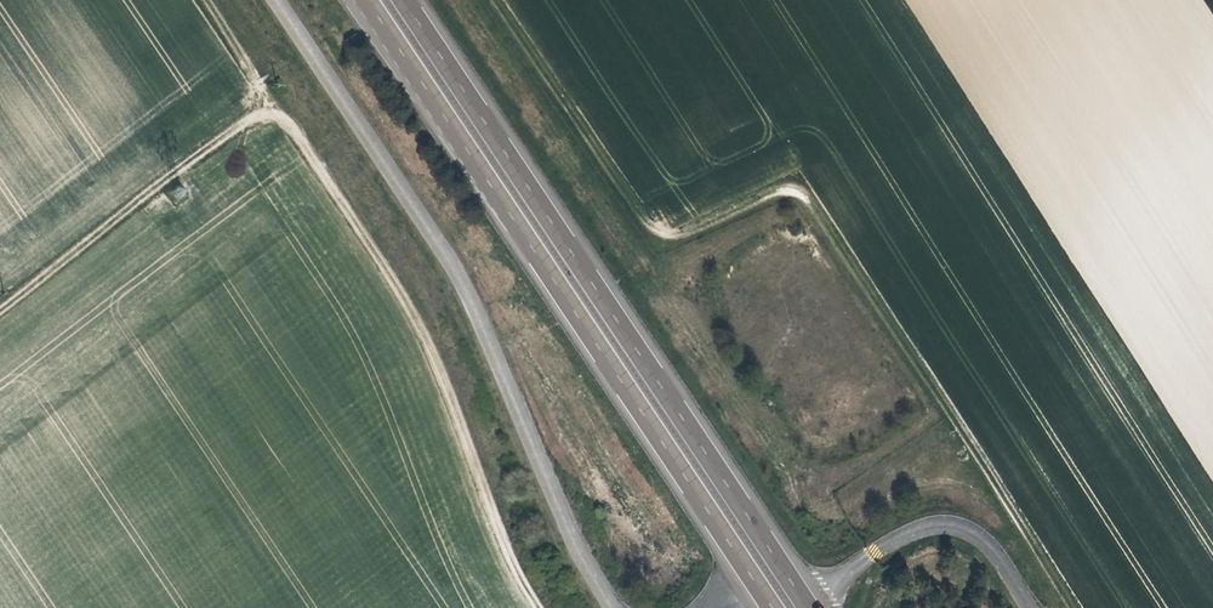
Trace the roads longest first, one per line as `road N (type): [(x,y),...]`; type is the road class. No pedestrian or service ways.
road 1 (track): [(1070,607),(812,199),(785,189),(716,224),(664,209),(528,0)]
road 2 (motorway): [(811,607),(406,0)]
road 3 (track): [(509,607),(421,349),(199,0)]
road 4 (motorway): [(456,133),(773,607)]
road 5 (track): [(271,109),(0,313)]
road 6 (motorway): [(354,0),(456,133)]
road 7 (motorway): [(368,0),(456,133)]

